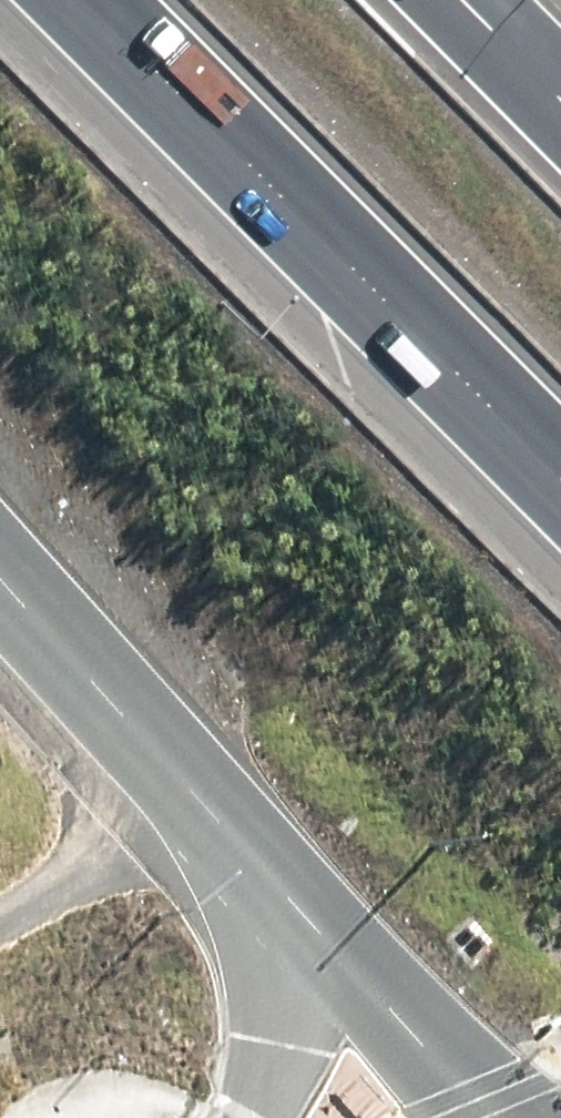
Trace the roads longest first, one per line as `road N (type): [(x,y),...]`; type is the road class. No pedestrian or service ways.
road 1 (motorway): [(560,481),(78,0)]
road 2 (motorway): [(501,1117),(243,849)]
road 3 (motorway): [(243,849),(0,585)]
road 4 (motorway): [(241,1117),(269,1030),(270,945),(243,849)]
road 5 (track): [(0,915),(112,868),(200,802)]
road 6 (motorway): [(466,0),(560,95)]

